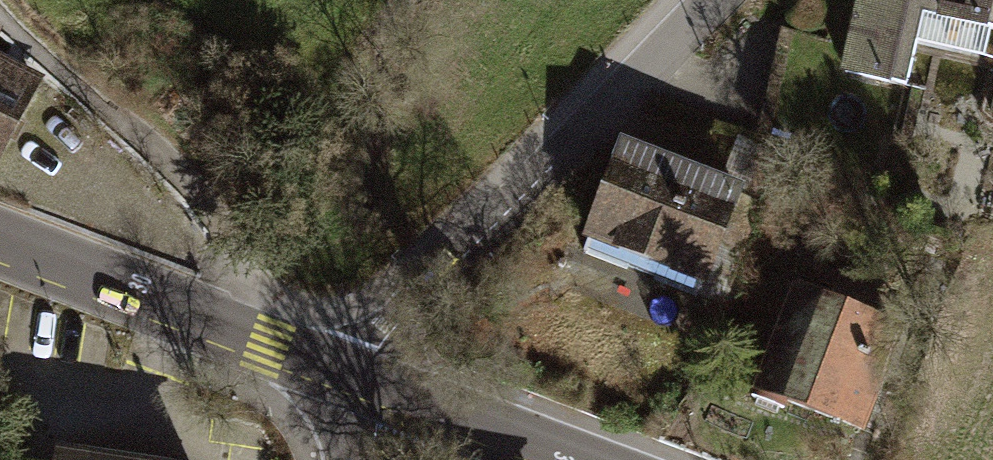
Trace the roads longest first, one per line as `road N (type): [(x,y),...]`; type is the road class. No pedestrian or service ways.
road 1 (residential): [(376,378),(396,327),(712,0)]
road 2 (tertiary): [(0,239),(376,378)]
road 3 (tertiary): [(376,378),(597,459)]

